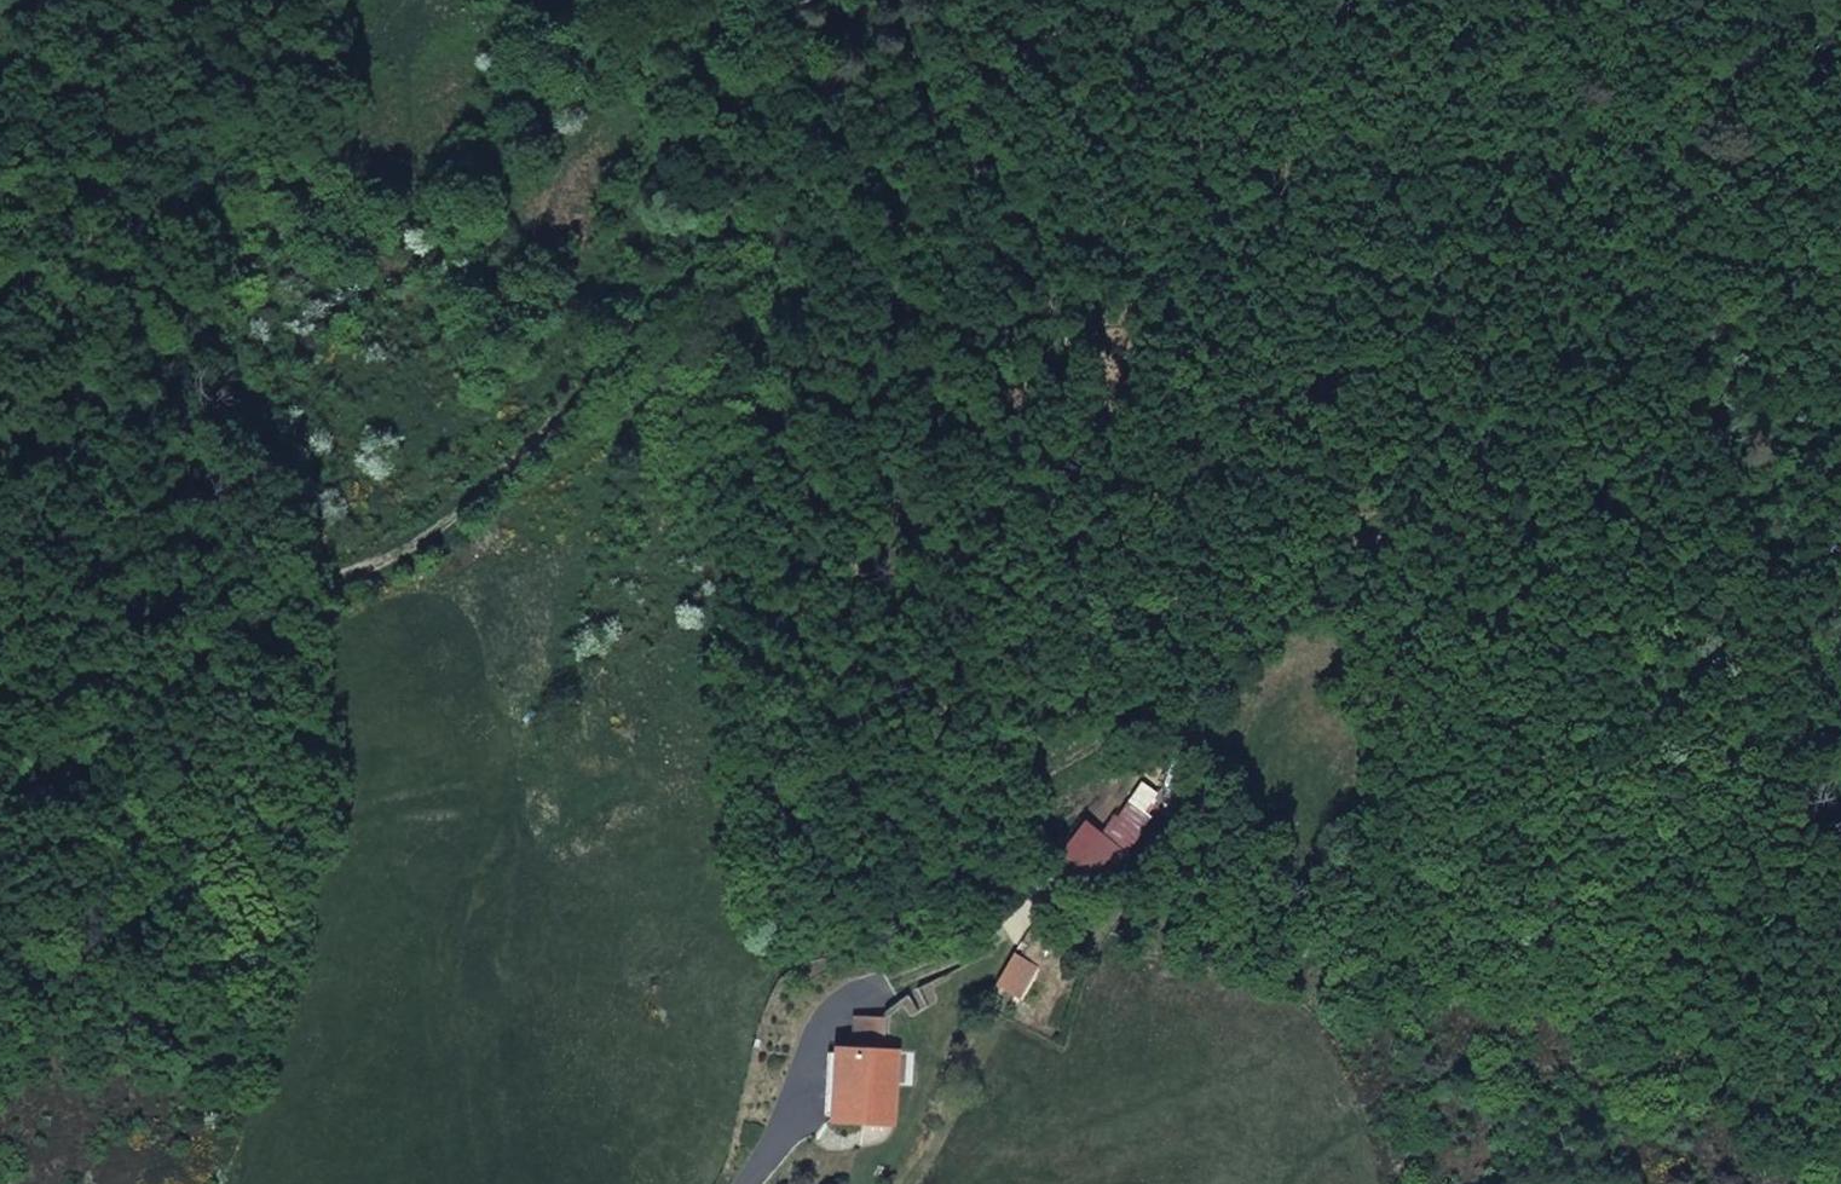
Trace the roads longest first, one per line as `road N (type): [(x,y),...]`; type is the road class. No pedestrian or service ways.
road 1 (track): [(0,789),(77,758),(250,615),(473,499),(646,330),(727,202),(754,120),(770,0)]

